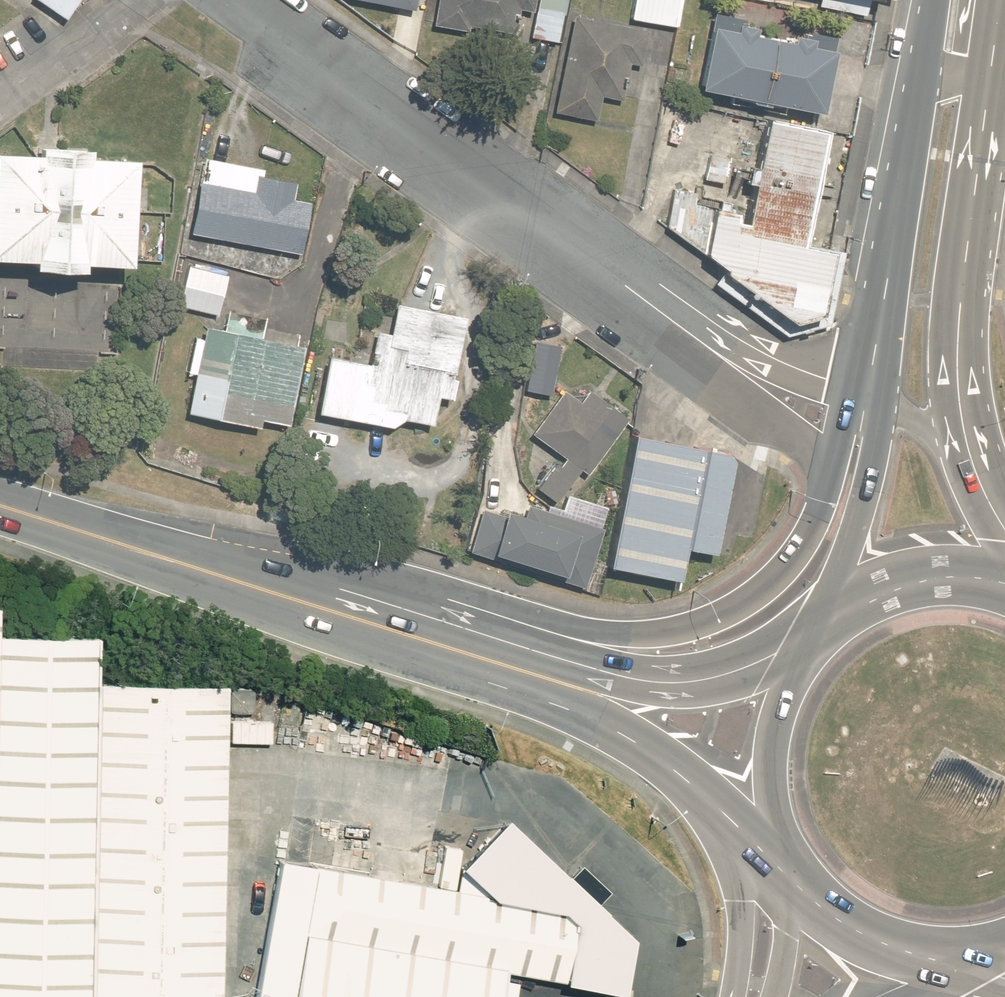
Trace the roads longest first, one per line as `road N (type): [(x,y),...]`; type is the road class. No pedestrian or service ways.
road 1 (secondary): [(295,600),(620,637),(667,635),(710,623),(766,590),(801,550),(820,508)]
road 2 (secondary): [(986,0),(988,98),(958,363),(960,408),(981,486)]
road 3 (residential): [(625,287),(253,0)]
road 4 (primary): [(479,657),(573,678),(668,684),(797,648)]
road 5 (primary): [(295,600),(0,507)]
road 6 (residential): [(820,508),(812,454),(625,287)]
road 7 (secondary): [(883,405),(916,125)]
road 8 (secondary): [(848,395),(916,125)]
road 9 (primary): [(708,797),(563,696),(479,657)]
road 10 (residential): [(625,287),(768,371),(848,395)]
road 11 (secondary): [(818,625),(848,558),(883,405)]
road 12 (primary): [(774,855),(761,822),(755,757),(767,699),(797,648)]
road 13 (unclassified): [(733,996),(741,941),(735,861),(708,797)]
road 14 (primary): [(818,625),(894,584),(952,576),(1004,585)]
road 15 (primary): [(959,964),(863,943),(789,881)]
road 16 (primary): [(479,657),(295,600)]
road 17 (residential): [(0,101),(134,0)]
road 18 (secondary): [(916,125),(948,0)]
road 19 (residential): [(883,405),(928,429),(981,486)]

